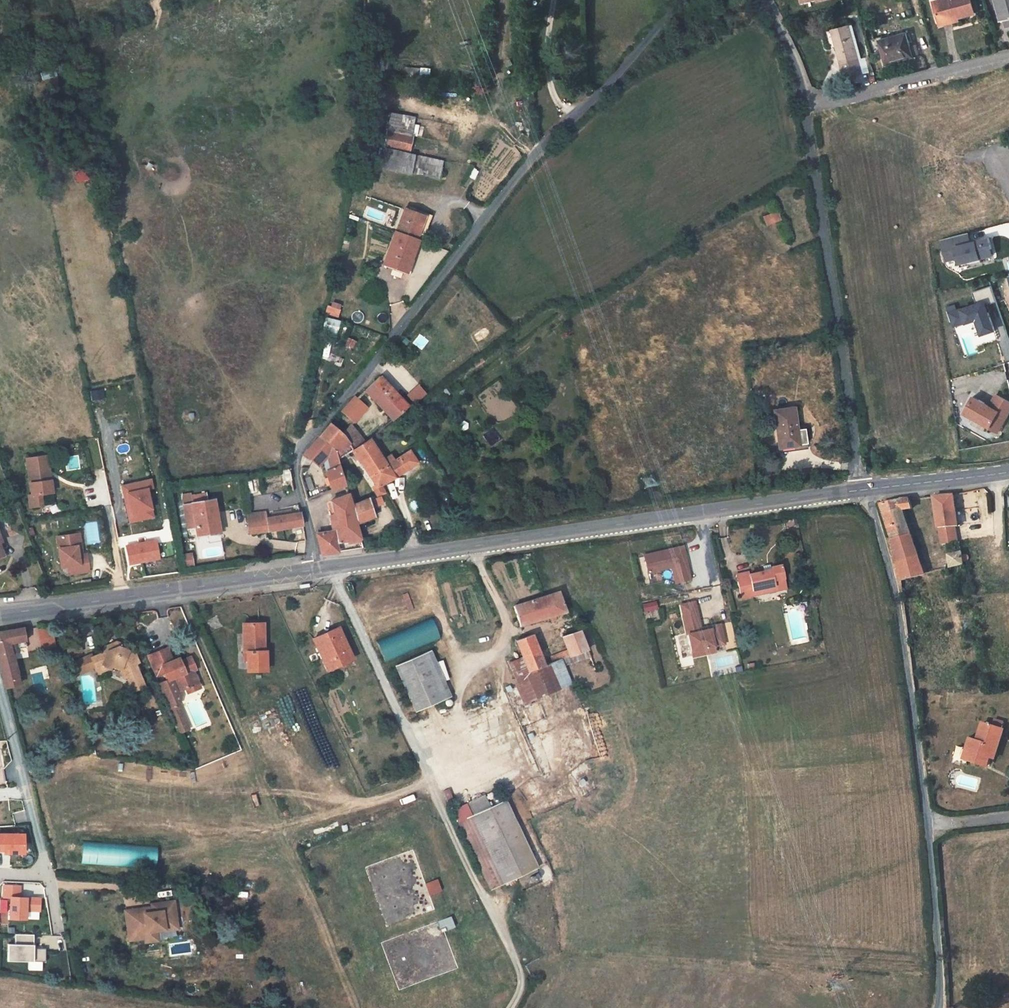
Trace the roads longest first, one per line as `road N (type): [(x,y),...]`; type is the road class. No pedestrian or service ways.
road 1 (residential): [(318,571),(297,456),(546,142),(682,0)]
road 2 (tertiary): [(862,492),(318,571)]
road 3 (residential): [(862,492),(899,606),(940,1007)]
road 4 (residential): [(808,108),(862,492)]
road 5 (tertiary): [(318,571),(0,614)]
road 6 (residential): [(808,108),(1008,59)]
road 7 (residential): [(0,693),(48,872)]
road 8 (tertiary): [(1008,473),(862,492)]

